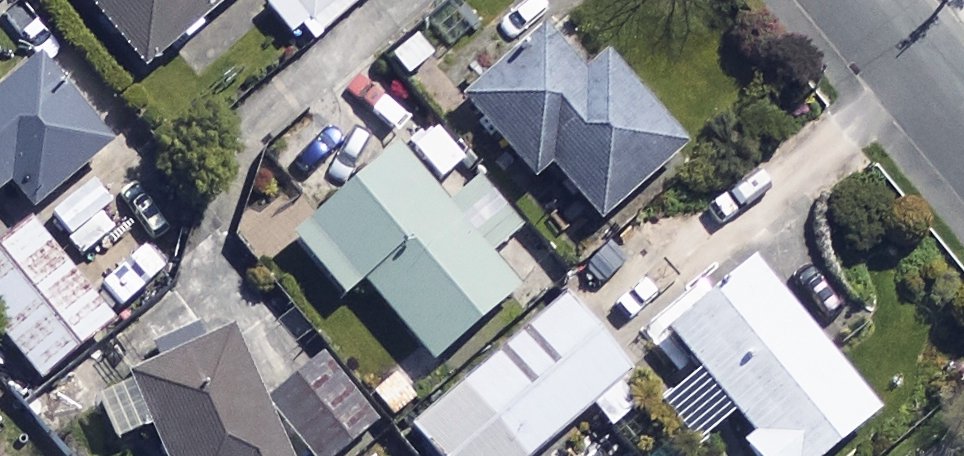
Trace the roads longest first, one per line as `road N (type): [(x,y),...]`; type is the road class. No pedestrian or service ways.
road 1 (residential): [(963,116),(868,0)]

